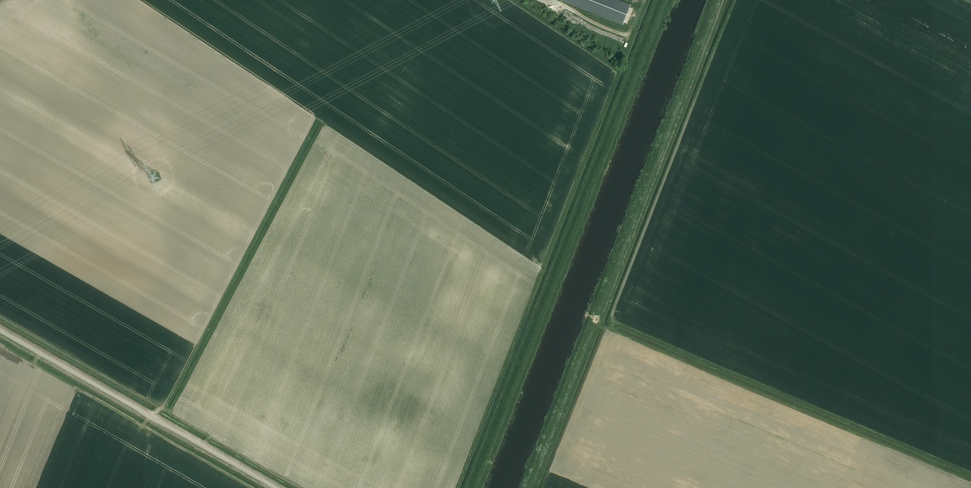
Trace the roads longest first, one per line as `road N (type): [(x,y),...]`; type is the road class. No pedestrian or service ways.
road 1 (unclassified): [(278,487),(0,330)]

